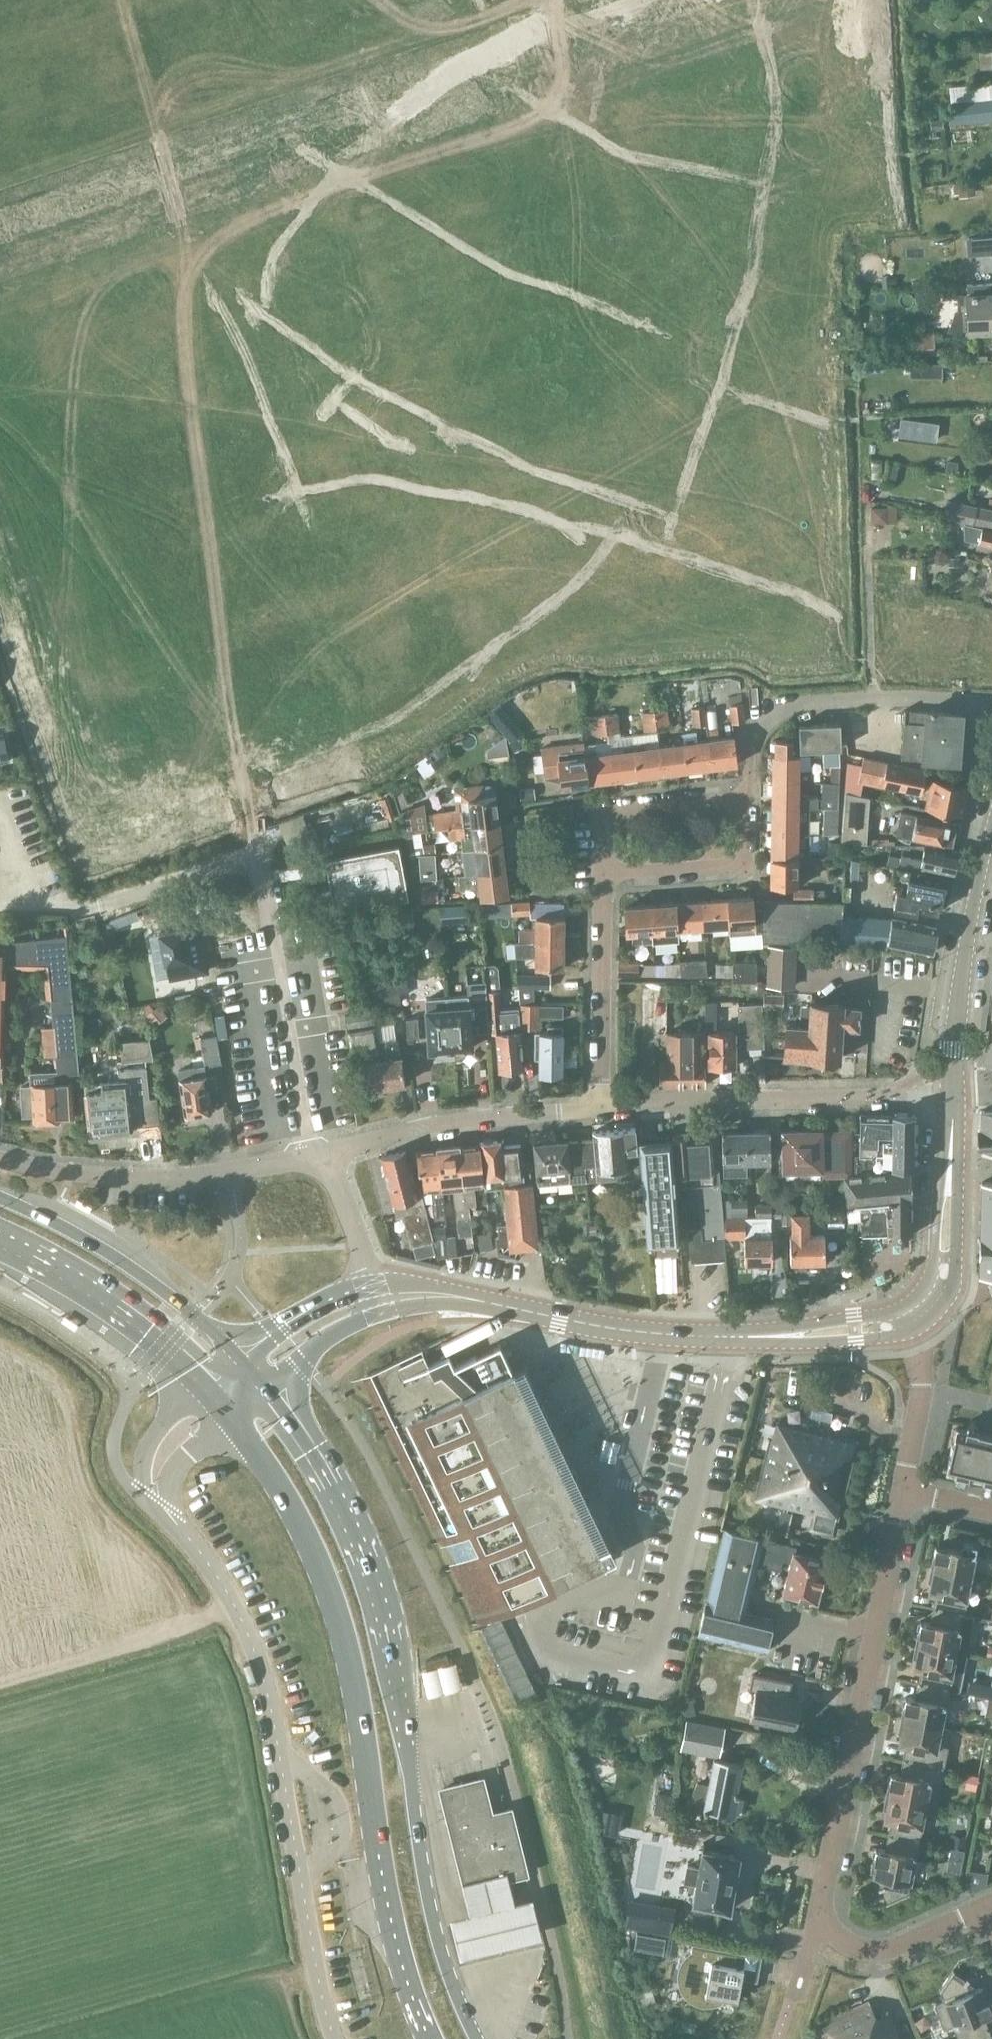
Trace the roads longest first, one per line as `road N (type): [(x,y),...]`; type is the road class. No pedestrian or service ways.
road 1 (secondary): [(477,2038),(447,1967),(425,1875),(374,1580),(311,1450),(267,1389)]
road 2 (secondary): [(230,1419),(291,1506),(338,1613),(398,1950),(430,2038)]
road 3 (track): [(0,202),(606,0)]
road 4 (unclassified): [(169,1522),(230,1596),(267,1687),(335,2038)]
road 5 (secondary): [(859,1332),(694,1335),(470,1301),(382,1302)]
road 6 (residential): [(819,1927),(901,1493)]
road 7 (residential): [(323,1153),(231,1173),(132,1181),(0,1157)]
road 8 (residential): [(915,1100),(600,1109)]
road 9 (residential): [(751,800),(750,734),(790,709),(991,708)]
road 10 (secondary): [(243,1360),(91,1244),(0,1200)]
road 11 (residential): [(600,1109),(438,1125),(323,1153)]
road 12 (secondary): [(955,1094),(956,1026),(991,837)]
road 13 (secondary): [(0,1241),(97,1297),(207,1388)]
road 14 (residential): [(600,1109),(606,876)]
road 15 (residential): [(751,800),(751,865),(606,876)]
road 16 (residential): [(606,876),(606,813),(751,800)]
road 17 (secondary): [(944,1287),(955,1094)]
road 18 (residential): [(819,1927),(872,1950),(988,1908)]
road 19 (residential): [(901,1493),(921,1394),(912,1323)]
road 20 (unclassified): [(207,1388),(166,1419),(148,1453),(149,1482),(169,1522)]
road 21 (residential): [(382,1302),(323,1153)]
road 22 (secondary): [(382,1302),(315,1314),(243,1360)]
road 23 (secondary): [(267,1389),(382,1302)]
road 24 (unclassified): [(169,1522),(175,1469),(230,1419)]

